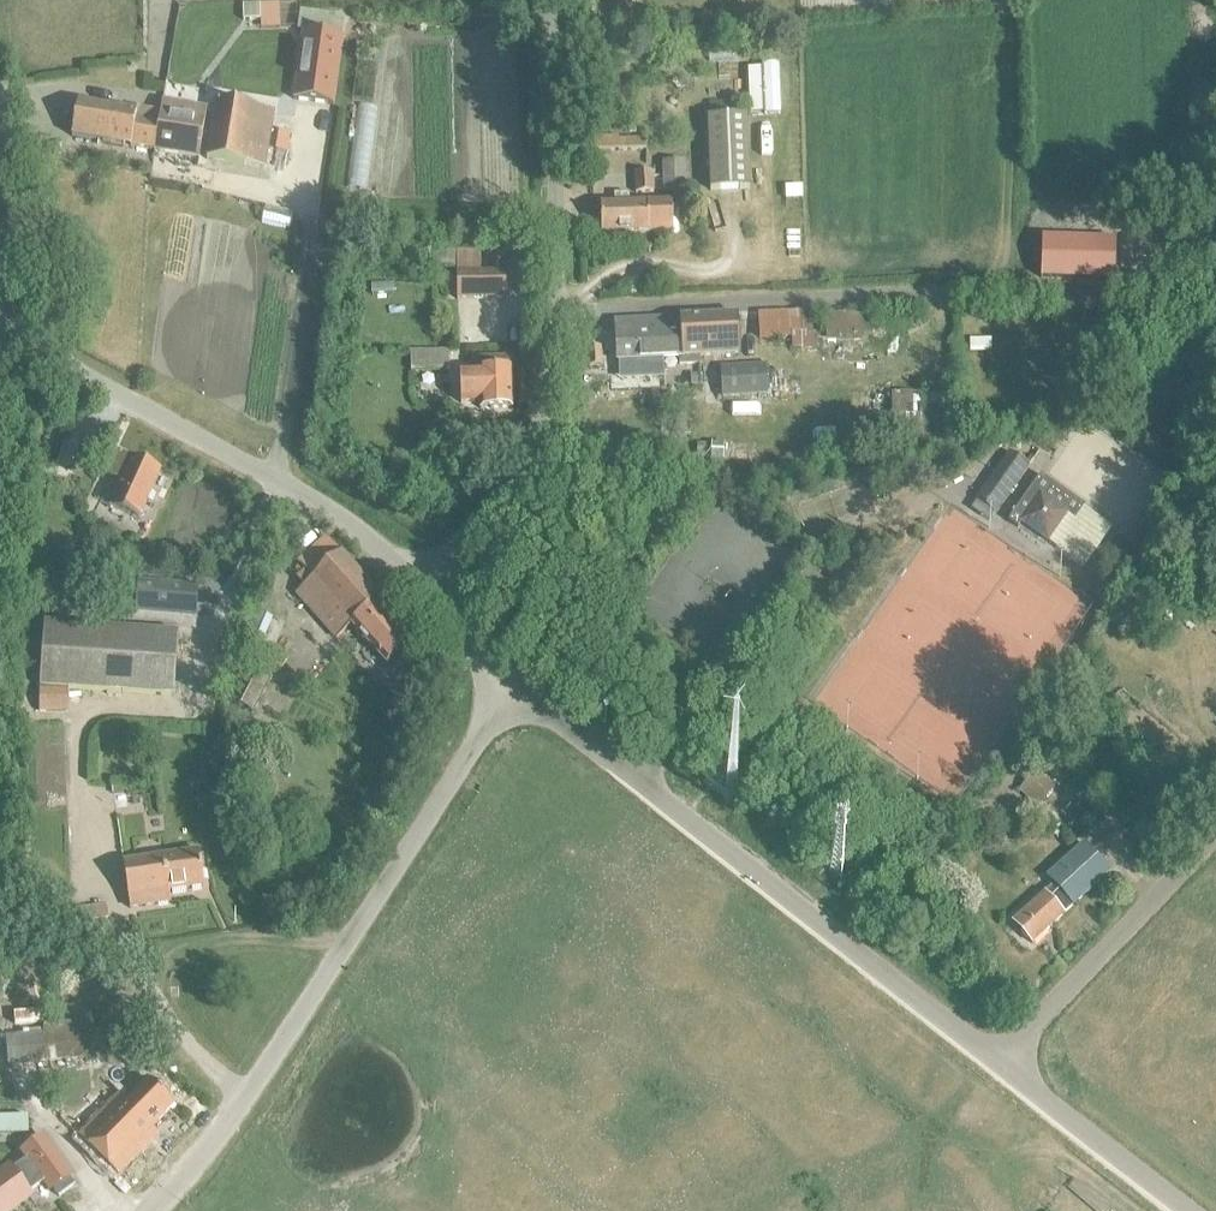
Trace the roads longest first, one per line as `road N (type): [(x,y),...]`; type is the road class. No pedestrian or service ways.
road 1 (unclassified): [(145,1210),(244,1097),(512,689)]
road 2 (unclassified): [(422,590),(498,493),(543,411),(555,314),(547,0)]
road 3 (unclassified): [(1000,1067),(512,689)]
road 4 (unclassified): [(422,590),(317,506),(107,392),(43,346),(0,293)]
road 5 (unclassified): [(1000,1067),(1215,837)]
road 6 (unclassified): [(1187,1210),(1000,1067)]
road 7 (unclassified): [(512,689),(422,590)]

